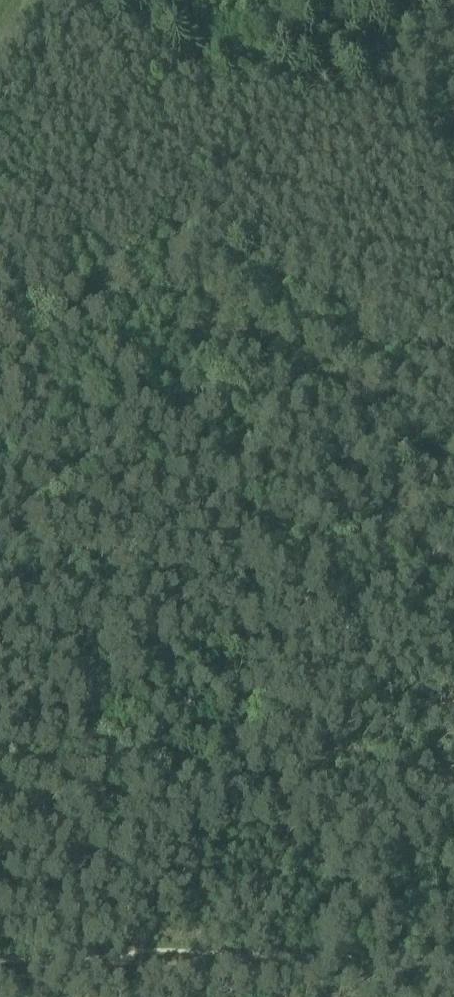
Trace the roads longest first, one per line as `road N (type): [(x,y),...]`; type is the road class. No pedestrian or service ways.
road 1 (track): [(453,980),(0,985)]

